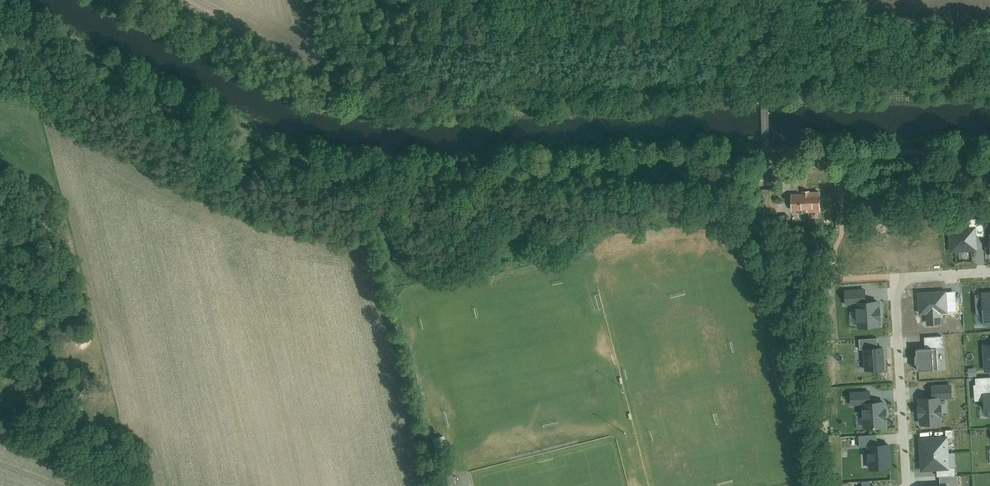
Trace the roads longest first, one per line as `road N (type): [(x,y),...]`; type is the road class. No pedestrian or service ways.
road 1 (unclassified): [(989,150),(345,173),(0,20)]
road 2 (track): [(101,0),(276,87),(364,114),(989,84)]
road 3 (residential): [(908,485),(897,292),(910,274),(989,270)]

